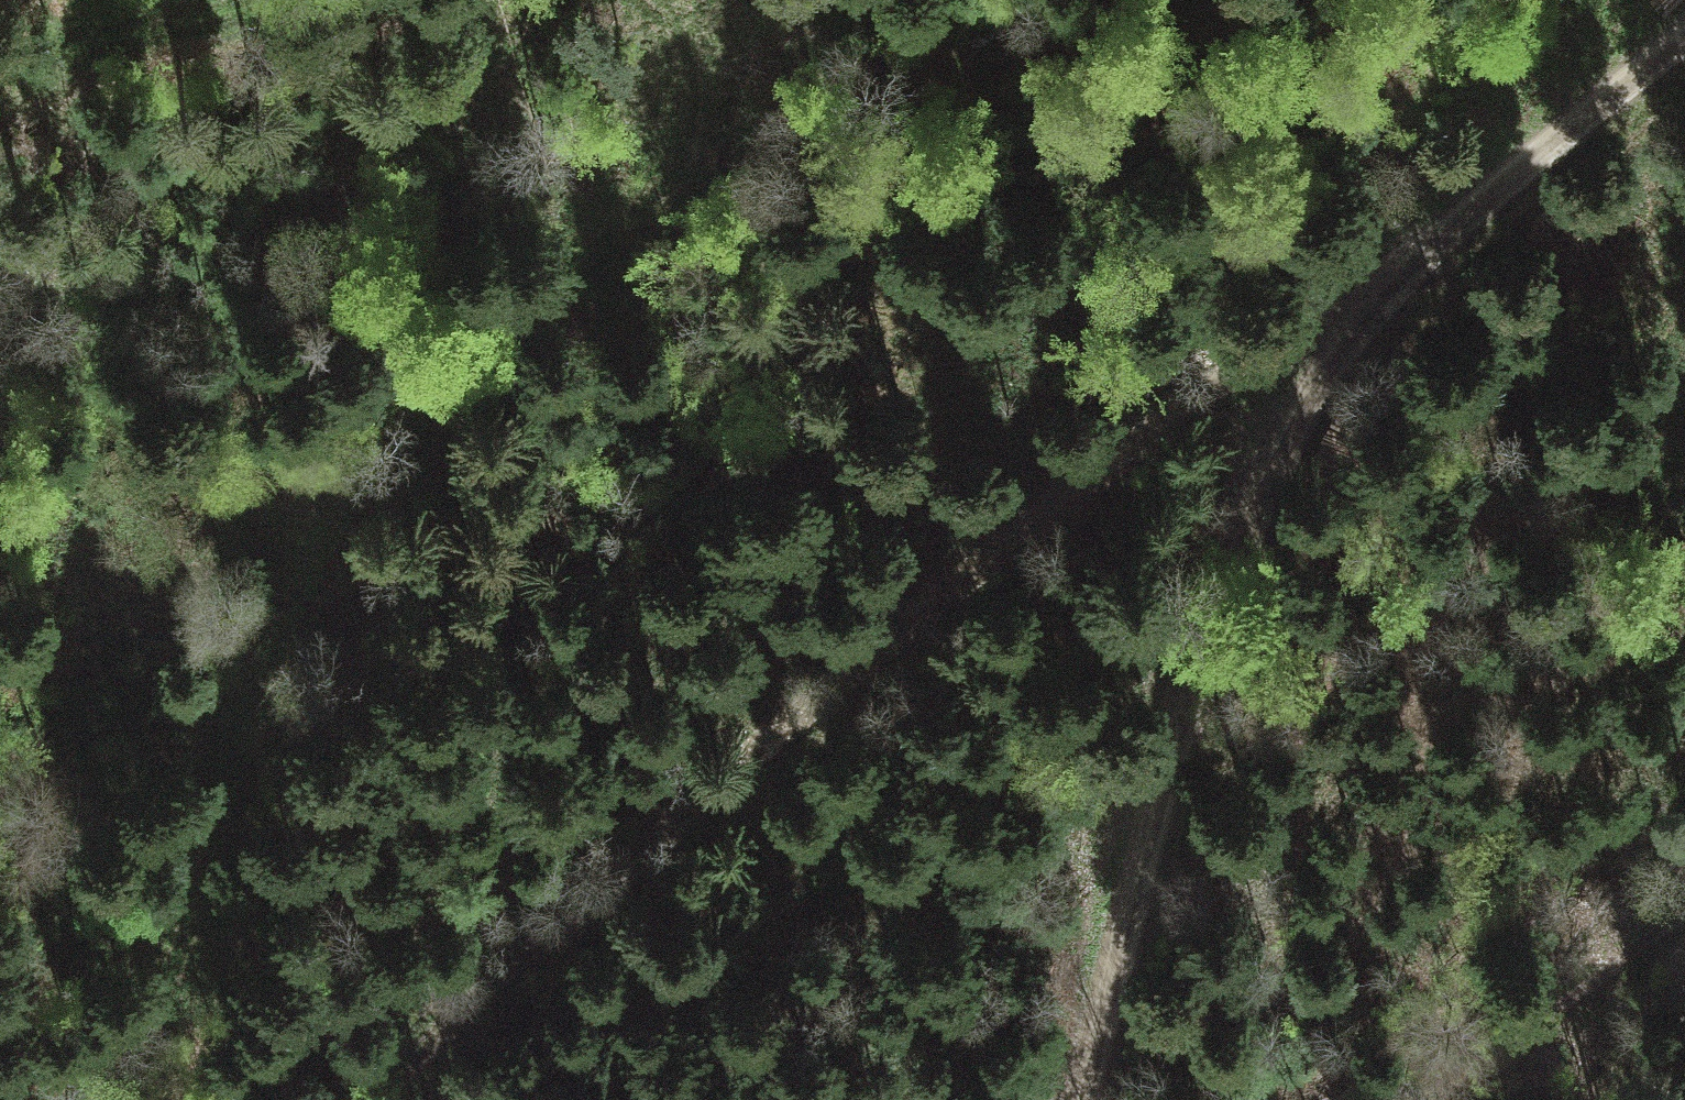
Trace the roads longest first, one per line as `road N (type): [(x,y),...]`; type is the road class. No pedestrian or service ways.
road 1 (track): [(689,0),(709,96),(701,128),(680,169),(590,270),(424,415),(337,539),(119,1099)]
road 2 (track): [(378,1099),(412,1059),(857,658),(1086,485),(1368,305)]
road 3 (track): [(1072,1099),(1198,620),(1266,457),(1368,305)]
road 4 (track): [(1368,305),(1470,193),(1684,36)]
road 5 (track): [(1416,1099),(1684,896)]
road 6 (track): [(0,72),(265,0)]

